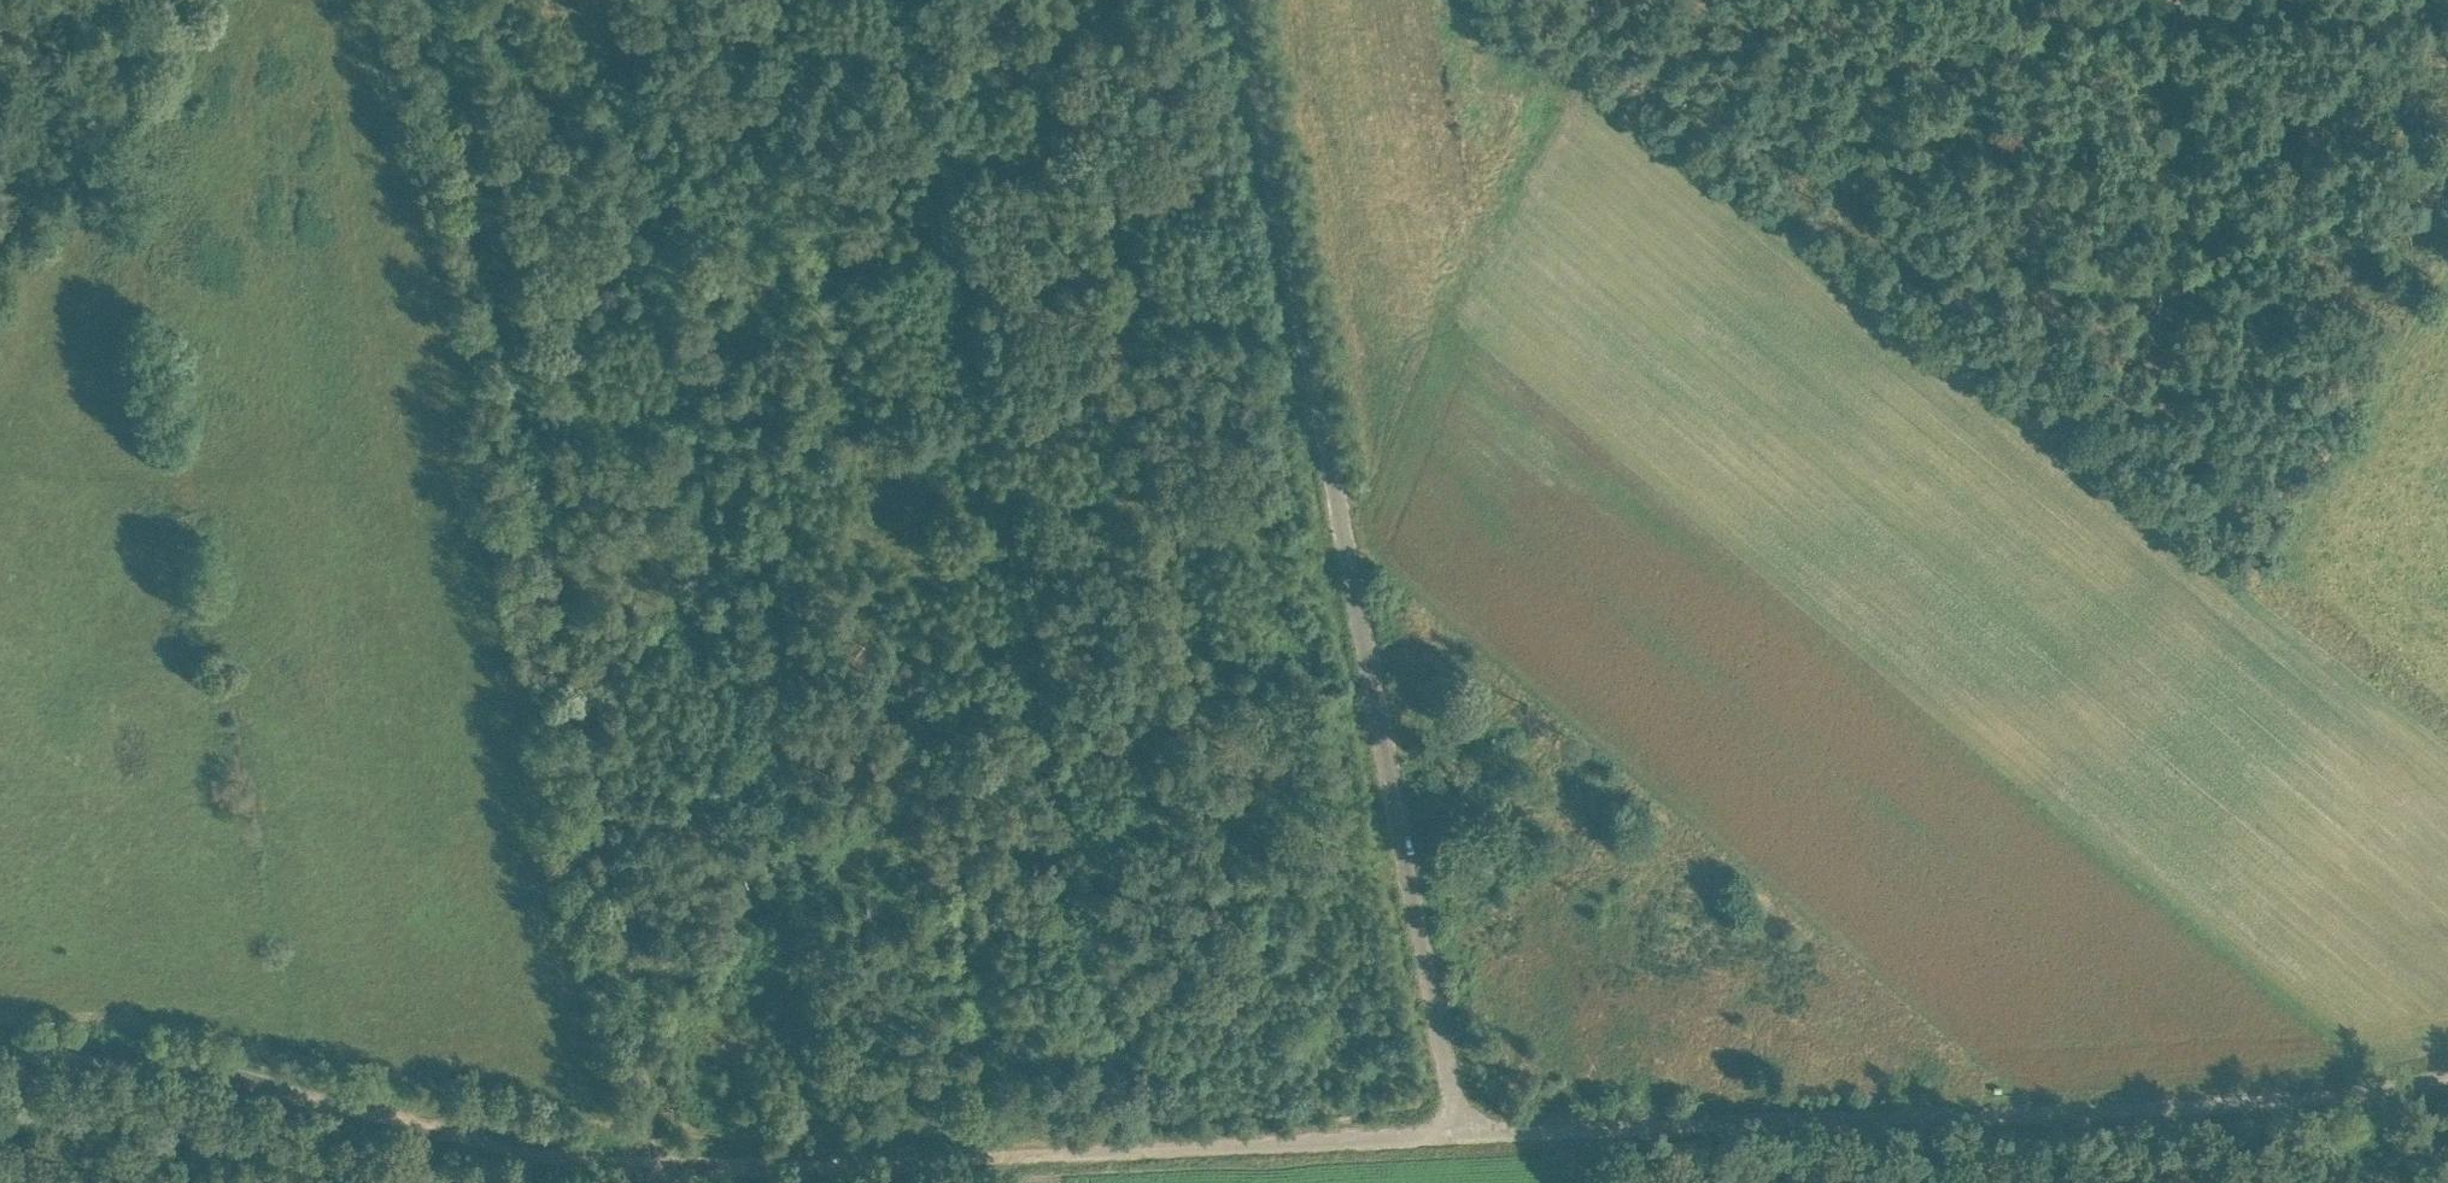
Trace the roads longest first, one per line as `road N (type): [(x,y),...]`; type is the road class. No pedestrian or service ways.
road 1 (unclassified): [(1464,1131),(1247,0)]
road 2 (unclassified): [(1464,1131),(2304,1104),(2447,1082)]
road 3 (track): [(668,1156),(569,1145),(184,1057),(0,1039)]
road 4 (unclassified): [(808,1165),(1464,1131)]
road 5 (track): [(808,1165),(668,1156)]

